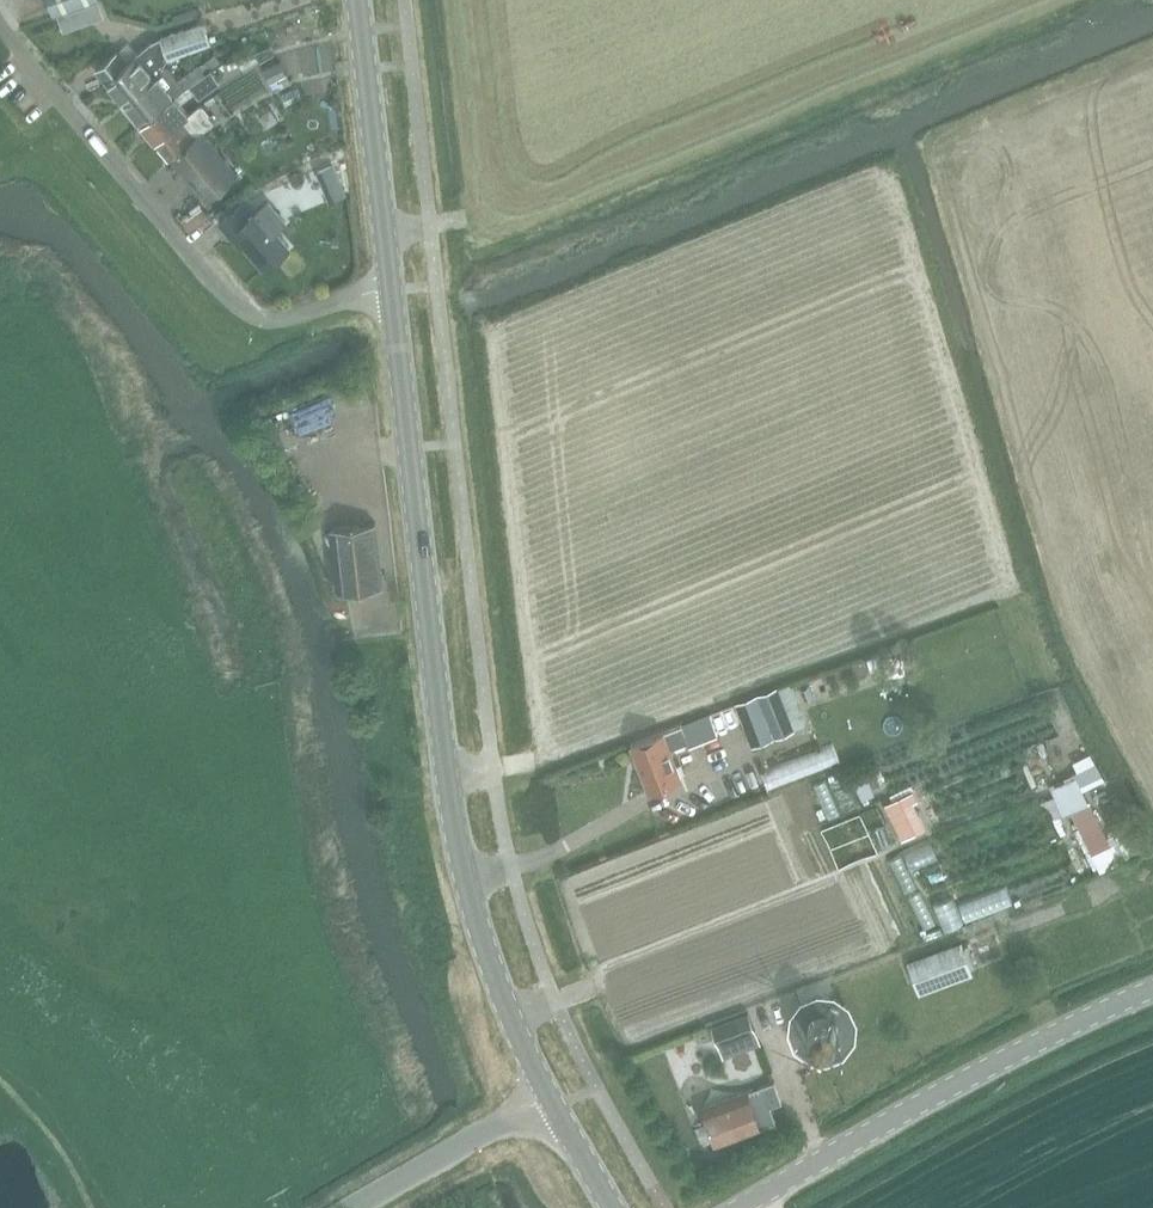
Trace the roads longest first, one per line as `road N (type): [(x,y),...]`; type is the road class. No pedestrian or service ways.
road 1 (secondary): [(547,1097),(485,951),(452,816),(392,291)]
road 2 (residential): [(392,291),(288,320),(243,312),(0,27)]
road 3 (tertiary): [(745,1207),(908,1111),(1152,995)]
road 4 (secondary): [(392,291),(359,0)]
road 5 (unclassified): [(356,1207),(547,1097)]
road 6 (secondary): [(613,1207),(547,1097)]

